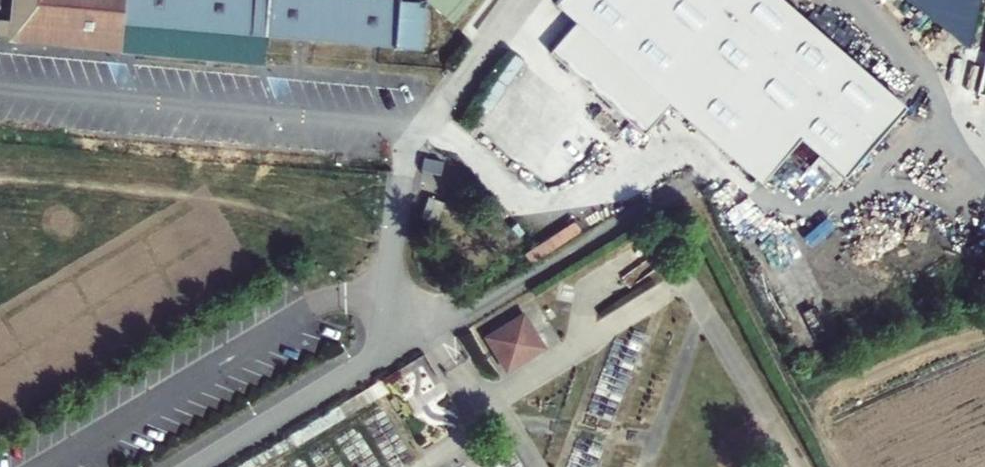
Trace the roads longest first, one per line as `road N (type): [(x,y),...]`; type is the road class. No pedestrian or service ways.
road 1 (unclassified): [(195,466),(410,336),(391,273),(402,187)]

